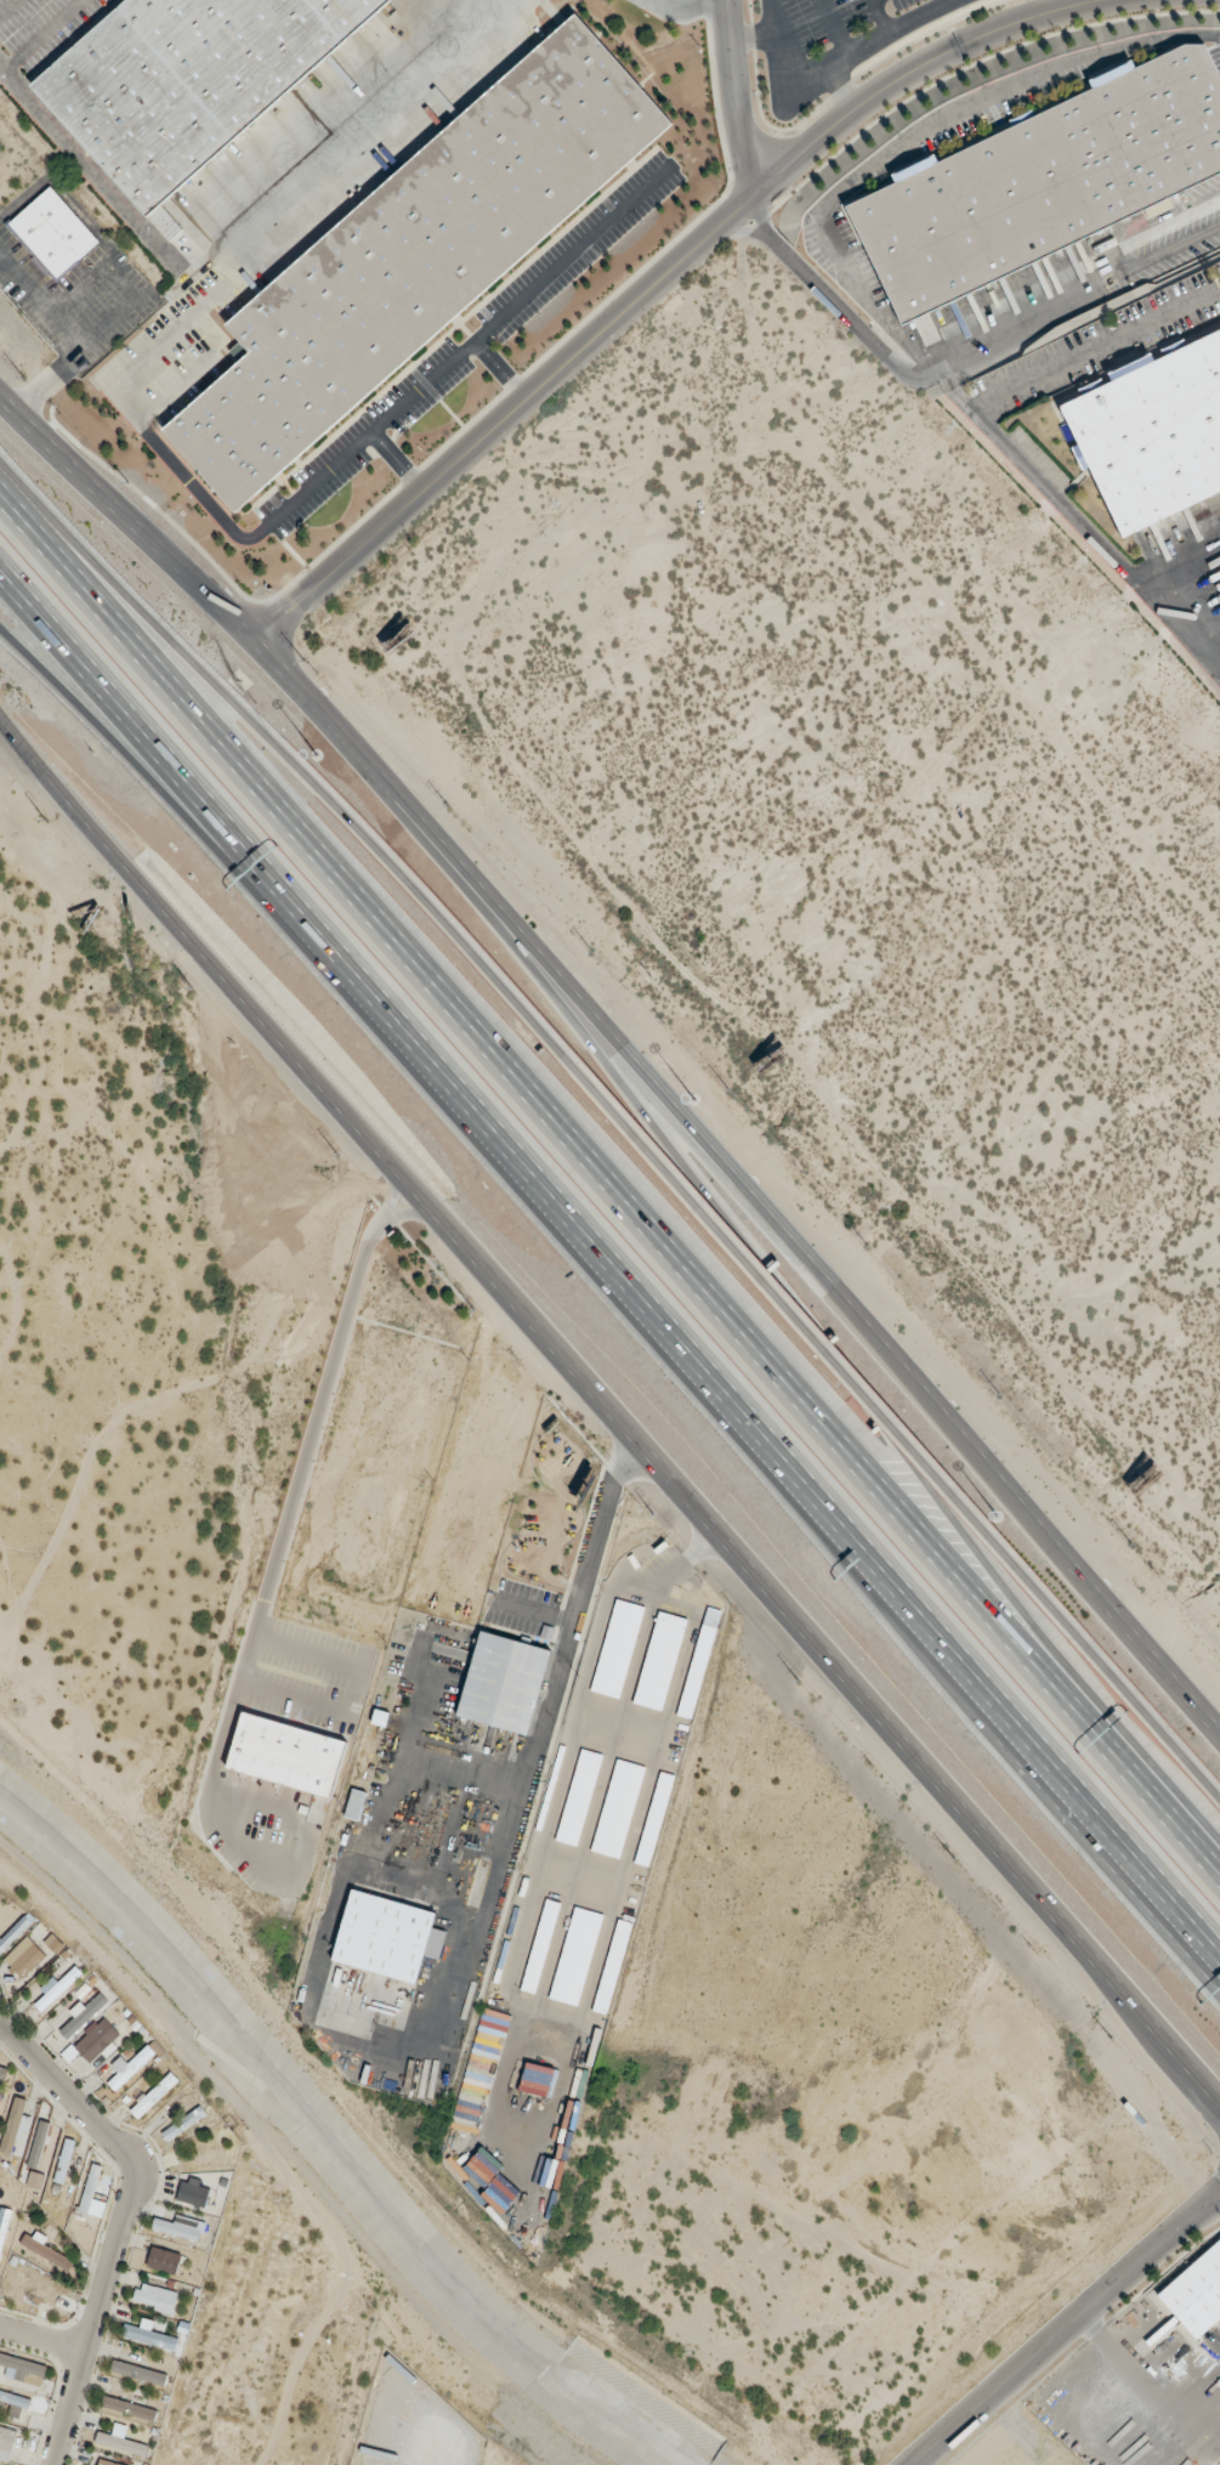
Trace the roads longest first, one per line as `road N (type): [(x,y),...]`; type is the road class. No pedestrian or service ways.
road 1 (secondary): [(0,717),(1219,2107)]
road 2 (motorway): [(1219,1876),(0,487)]
road 3 (motorway): [(0,576),(371,996),(478,1103),(1219,1950)]
road 4 (secondary): [(1219,1734),(262,639),(117,492),(0,398)]
road 5 (motorway): [(1219,1857),(1089,1706),(574,994)]
road 6 (tertiary): [(262,639),(761,181),(867,97),(983,32),(1100,0)]
road 7 (motorway): [(575,1065),(291,759),(0,484)]
road 8 (motorway): [(1089,1647),(575,1065)]
road 9 (motorway): [(0,628),(110,733),(392,1042),(436,1084),(478,1103)]
road 10 (residential): [(0,2058),(109,2171),(123,2197),(46,2464)]
road 11 (tertiary): [(1219,2199),(915,2464)]
road 12 (motorway): [(1219,1796),(1089,1647)]
road 13 (tertiary): [(761,181),(737,110),(724,0)]

